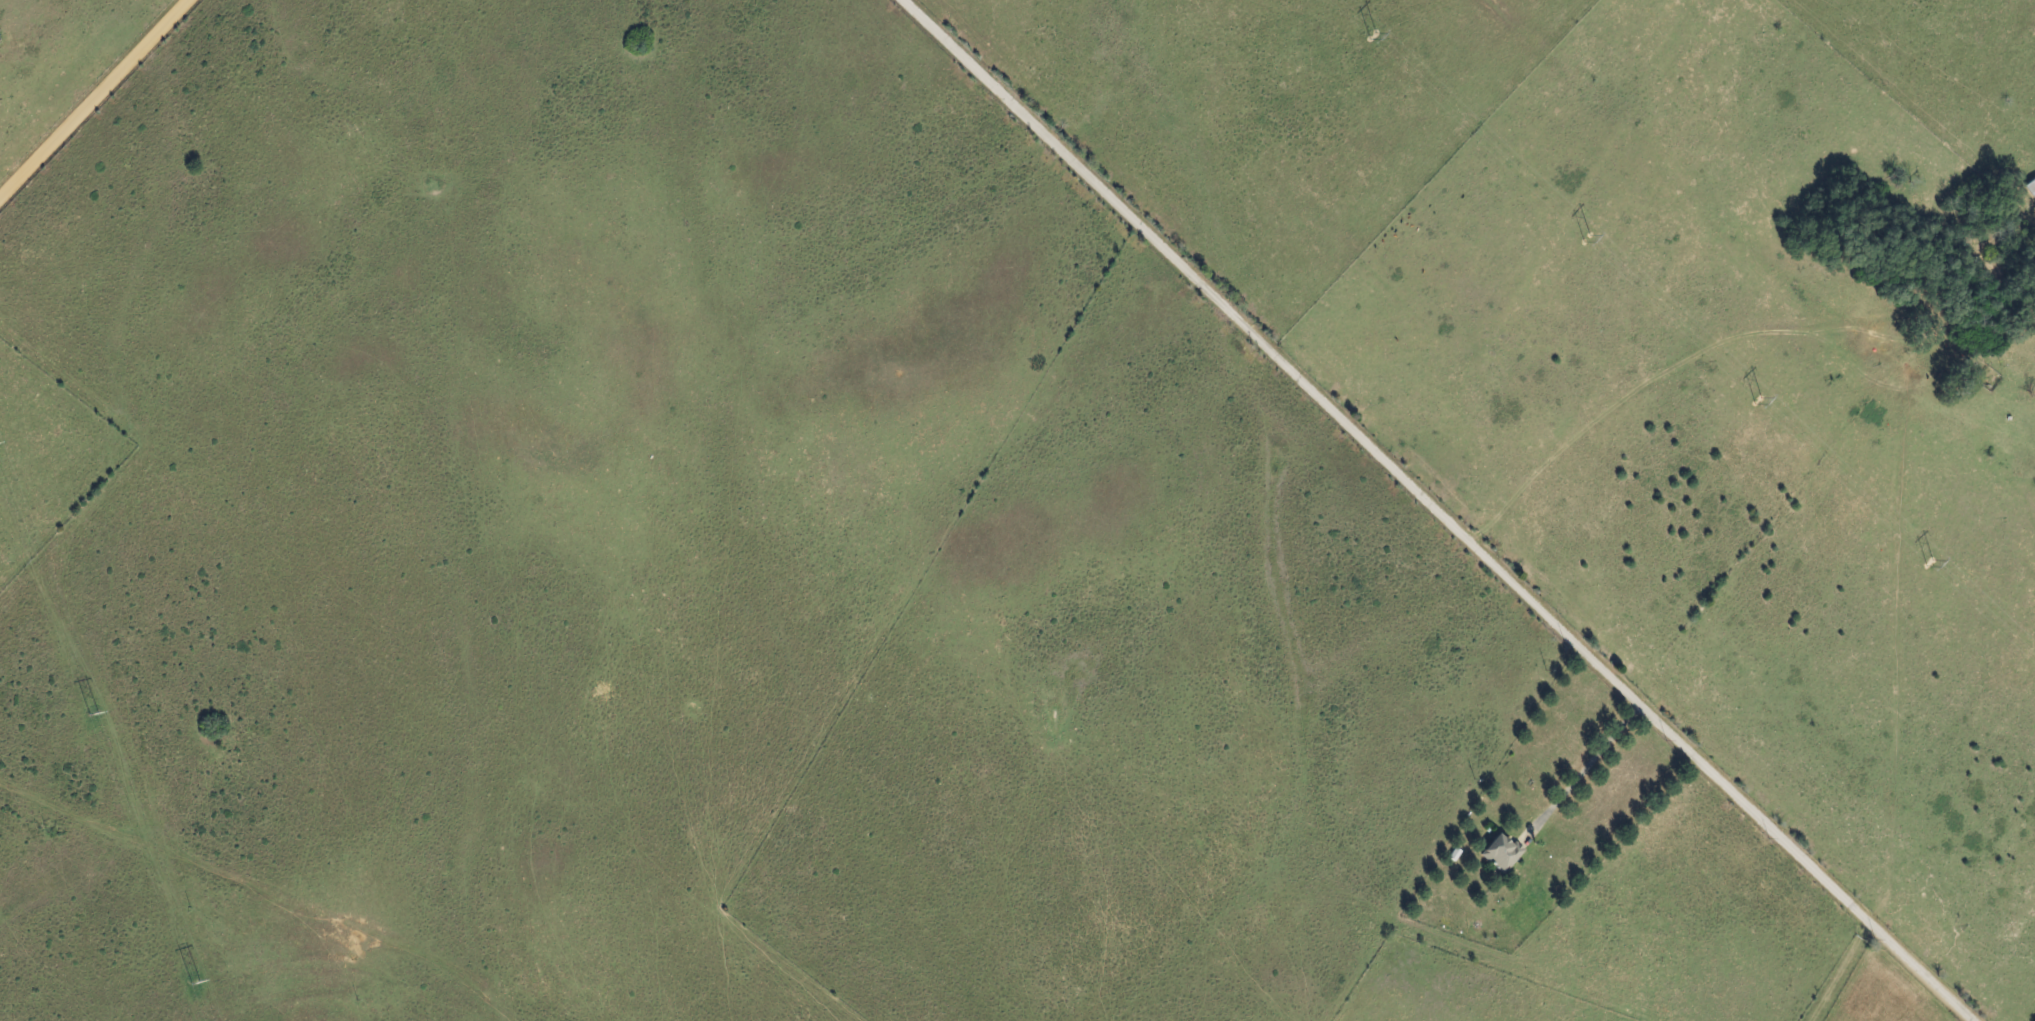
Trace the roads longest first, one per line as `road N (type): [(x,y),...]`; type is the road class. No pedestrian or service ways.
road 1 (residential): [(1972,1020),(907,0)]
road 2 (residential): [(0,199),(190,0)]

